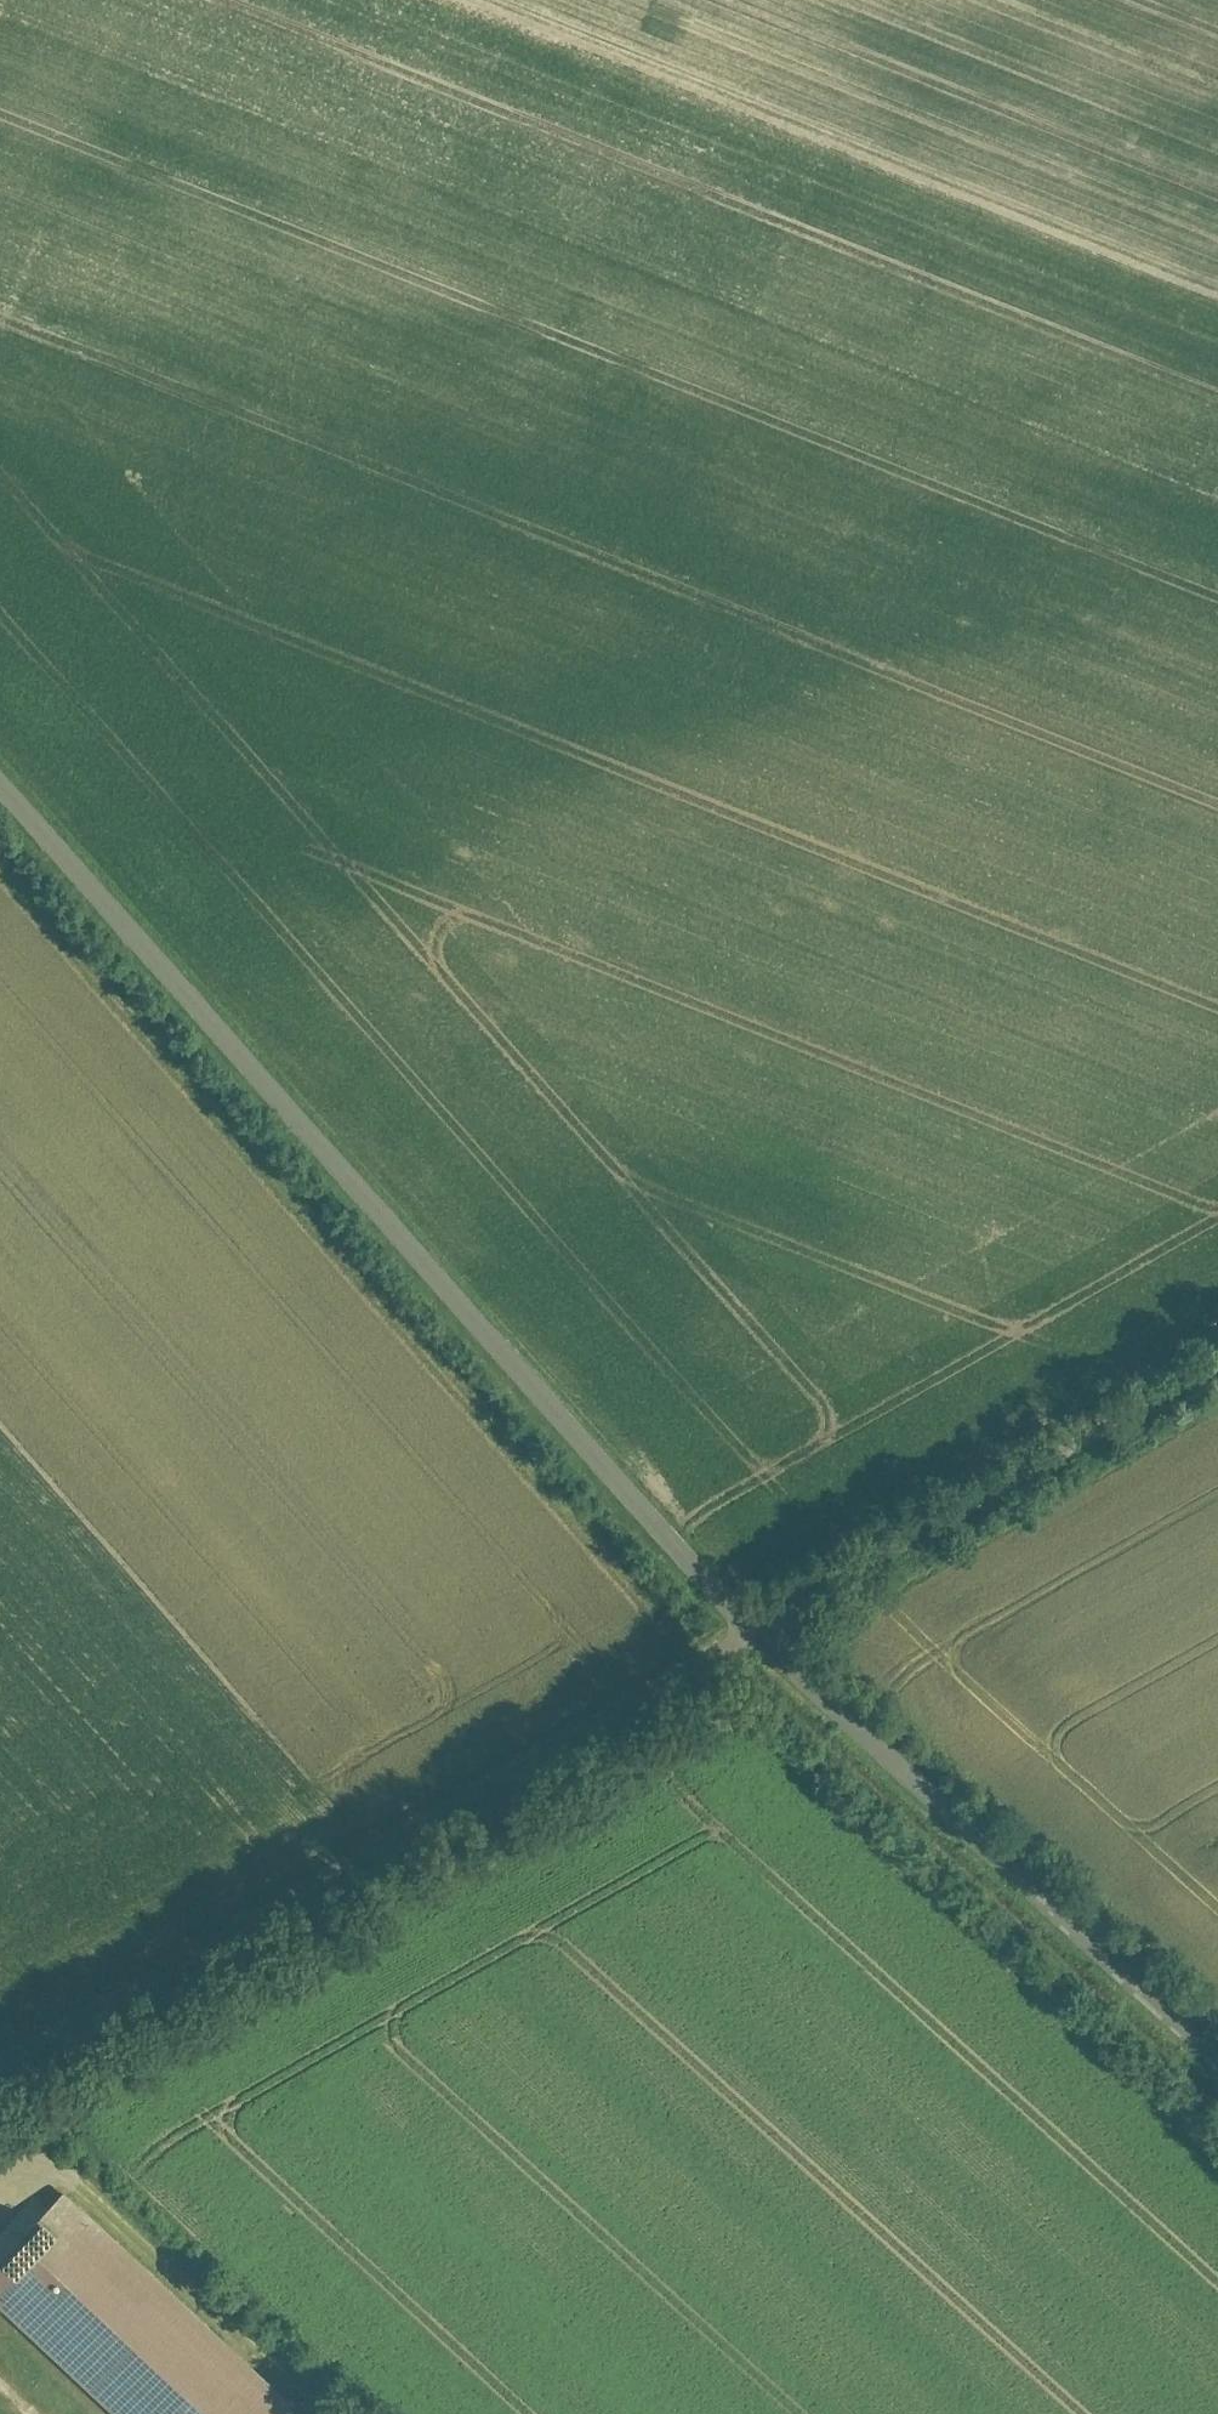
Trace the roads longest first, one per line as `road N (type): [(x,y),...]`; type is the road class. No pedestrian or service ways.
road 1 (track): [(0,779),(755,1632),(0,2070)]
road 2 (unclassified): [(1217,2054),(755,1632),(1217,1372)]

